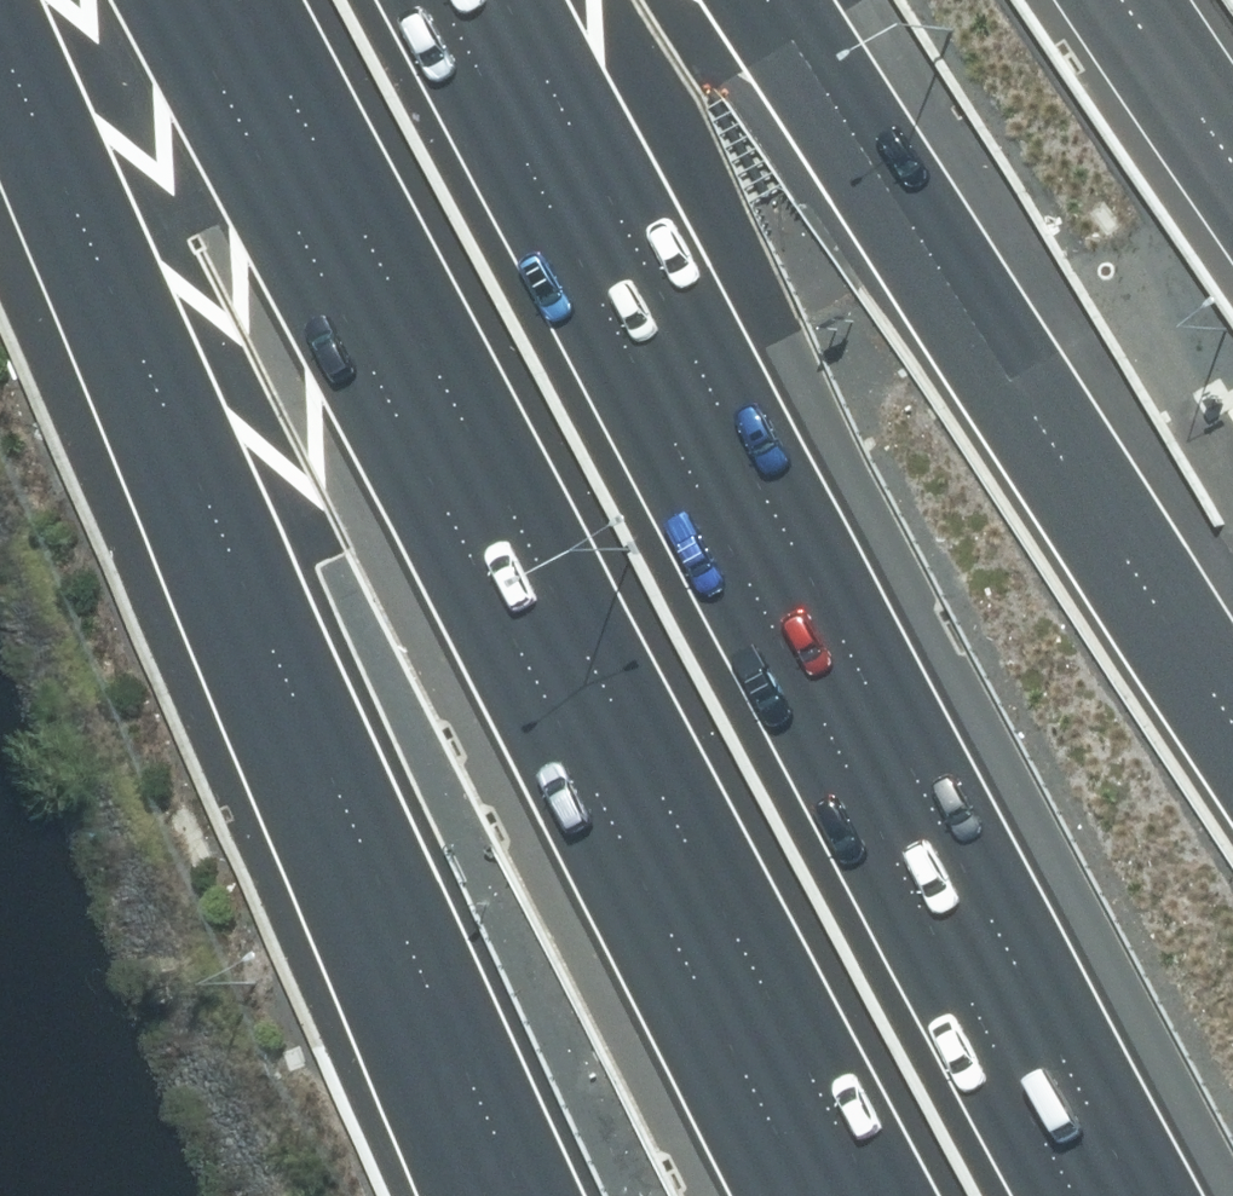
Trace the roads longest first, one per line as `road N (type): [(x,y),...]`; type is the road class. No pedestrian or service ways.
road 1 (motorway): [(493,0),(719,438),(1141,1195)]
road 2 (motorway): [(850,1195),(222,0)]
road 3 (motorway): [(545,1195),(204,480),(0,23)]
road 4 (motorway): [(777,0),(1232,710)]

